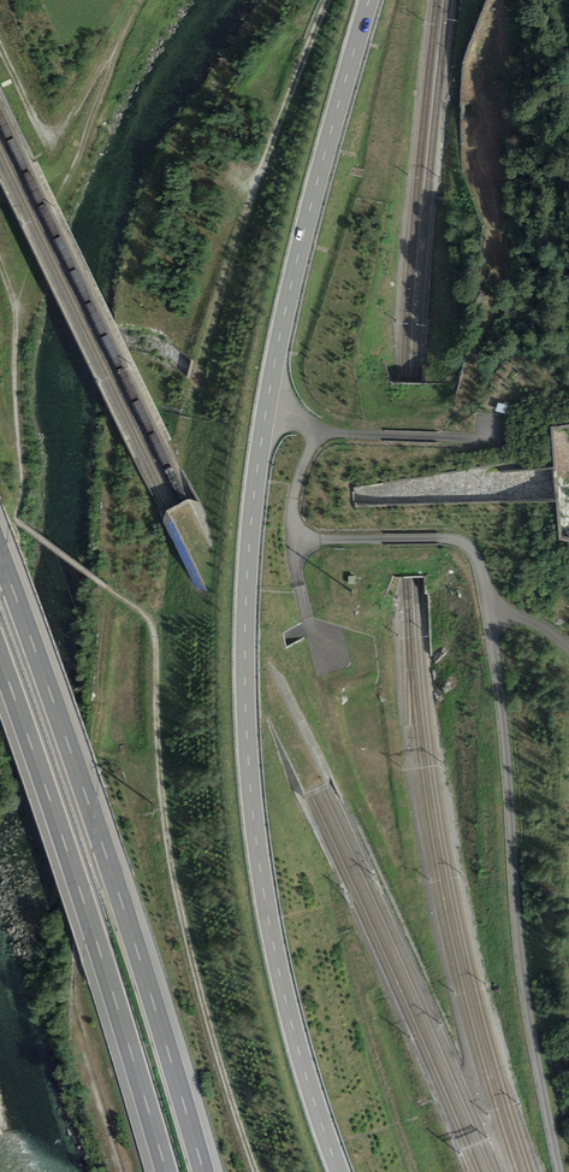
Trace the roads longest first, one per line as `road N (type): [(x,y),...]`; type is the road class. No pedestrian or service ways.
road 1 (primary): [(341,1171),(268,911),(245,644),(254,499),(276,357),(372,0)]
road 2 (motorway): [(203,1171),(128,919),(0,555)]
road 3 (track): [(257,1171),(189,953),(165,796),(153,623),(110,588)]
road 4 (motorway): [(0,660),(166,1171)]
road 5 (track): [(5,275),(70,170),(143,0)]
road 6 (track): [(129,34),(90,78),(50,148),(0,50)]
road 7 (track): [(21,472),(15,309),(0,260)]
road 8 (track): [(357,987),(415,1171)]
road 9 (track): [(86,1020),(127,1171)]

